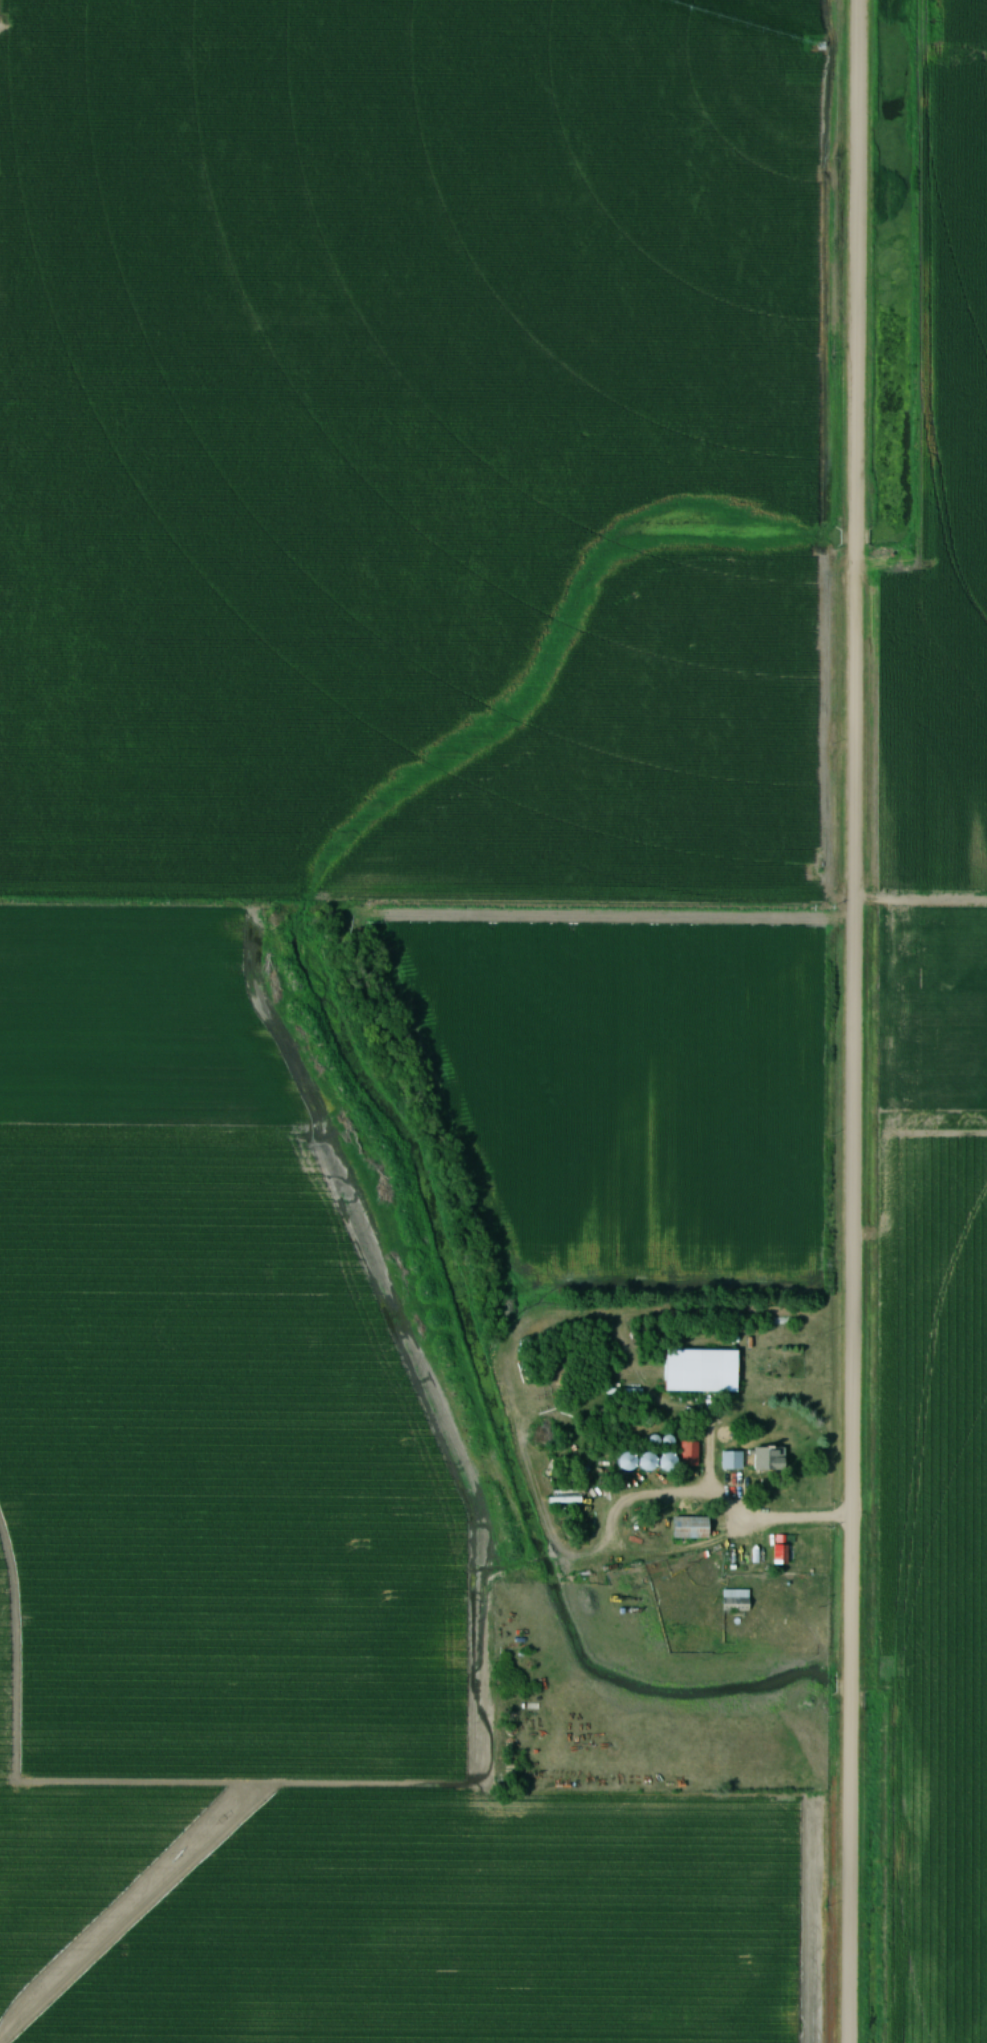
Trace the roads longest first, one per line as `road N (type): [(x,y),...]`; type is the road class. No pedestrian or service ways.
road 1 (residential): [(849,2042),(860,0)]

